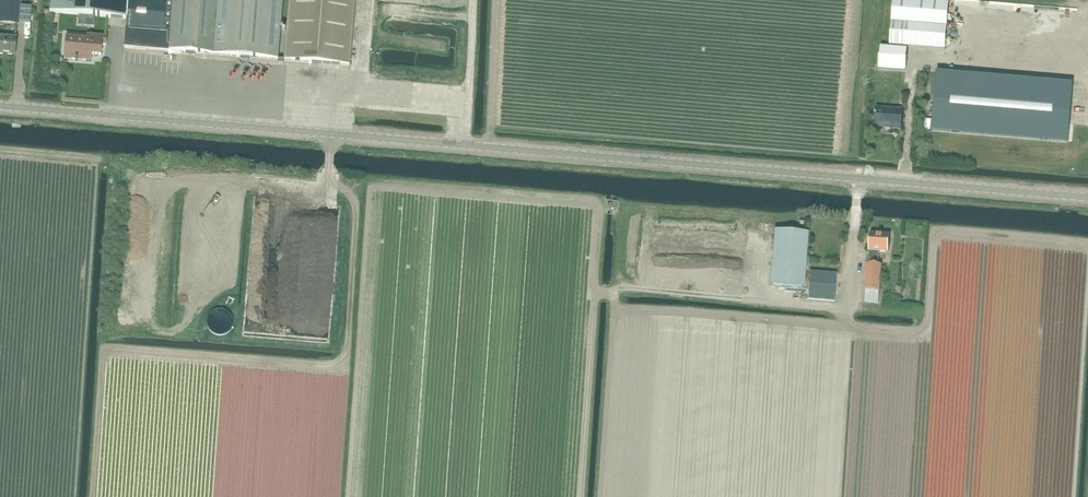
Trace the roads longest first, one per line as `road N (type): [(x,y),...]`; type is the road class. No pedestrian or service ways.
road 1 (unclassified): [(1087,196),(0,106)]
road 2 (track): [(473,0),(466,144)]

